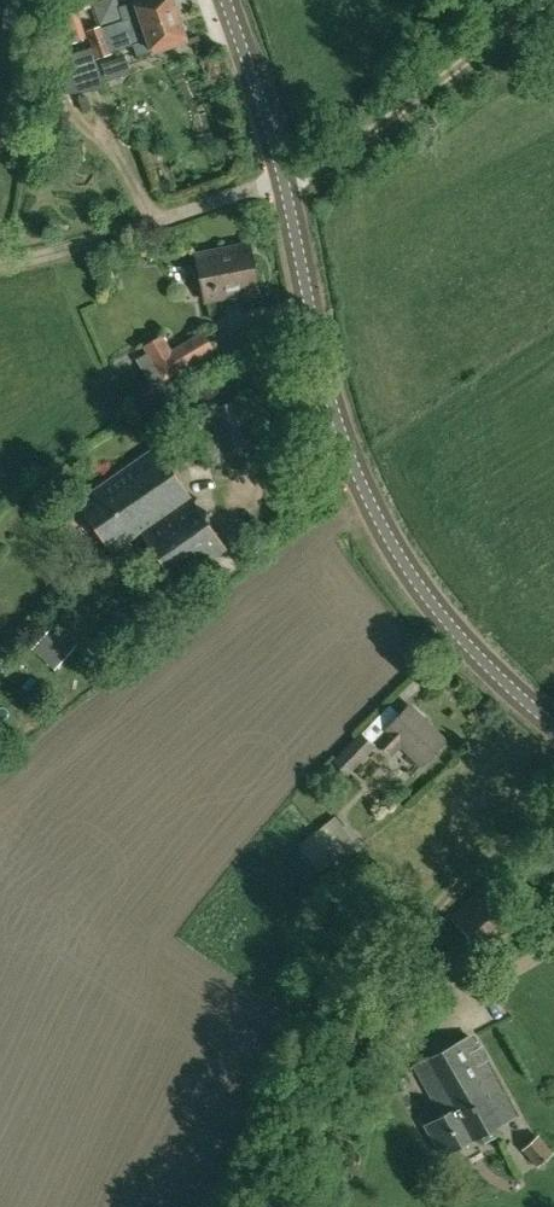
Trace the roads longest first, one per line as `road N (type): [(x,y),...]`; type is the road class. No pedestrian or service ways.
road 1 (unclassified): [(553,727),(476,658),(431,603),(357,474),(226,0)]
road 2 (track): [(0,265),(324,164),(553,8)]
road 3 (track): [(265,1206),(413,925),(456,878),(553,818)]

